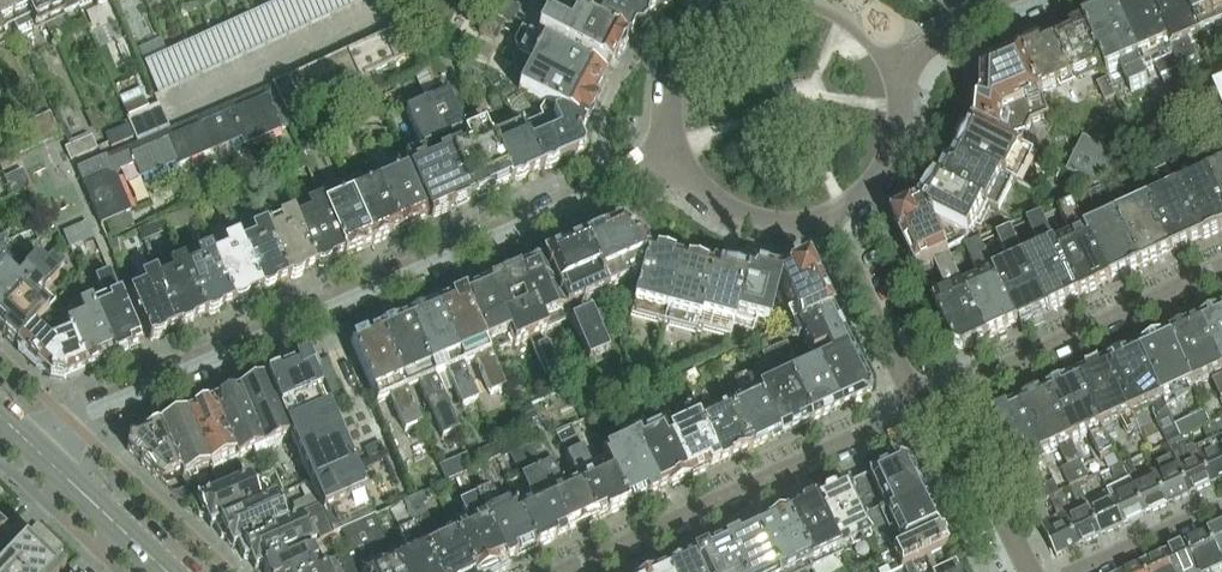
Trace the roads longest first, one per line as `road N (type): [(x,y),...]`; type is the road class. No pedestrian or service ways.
road 1 (residential): [(41,452),(72,424),(160,382),(674,154)]
road 2 (residential): [(674,154),(703,194),(741,217),(785,224),(834,211),(862,189),(885,154),(898,105),(887,67),(1039,0)]
road 3 (residential): [(576,571),(919,416)]
road 4 (residential): [(919,416),(1221,268)]
road 5 (residential): [(1028,571),(1003,520),(956,486),(919,416)]
road 6 (residential): [(736,0),(680,53),(667,88),(674,154)]
road 7 (secondary): [(170,571),(41,452)]
road 8 (residential): [(1077,571),(1221,504)]
road 9 (residential): [(919,416),(855,275)]

